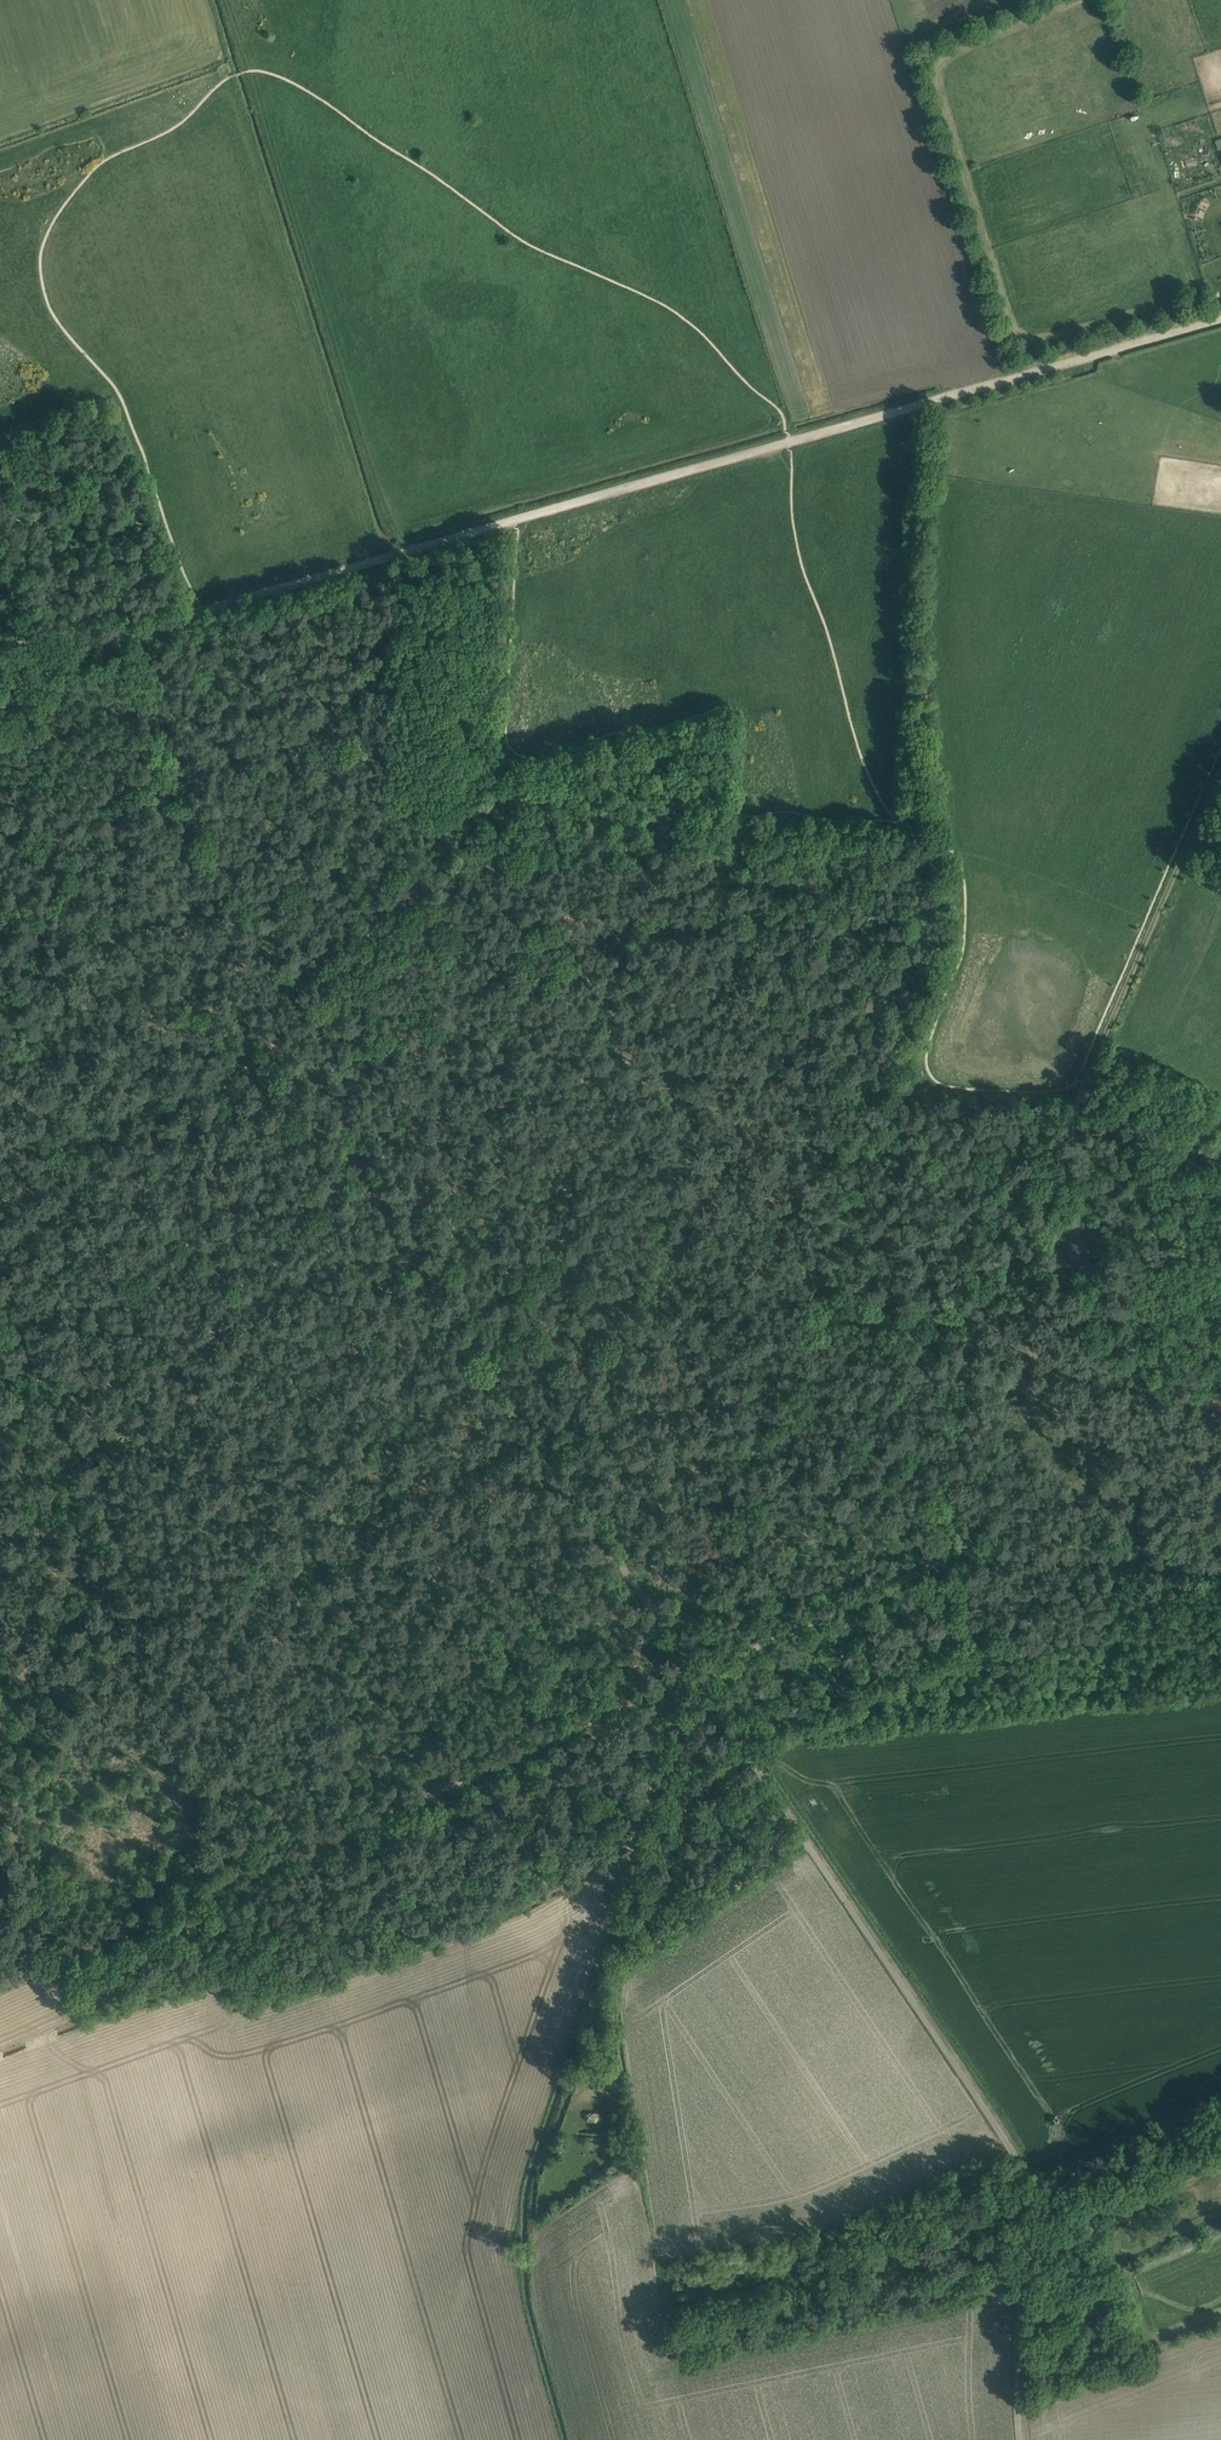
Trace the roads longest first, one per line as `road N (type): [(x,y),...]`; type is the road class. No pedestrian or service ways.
road 1 (track): [(1027,2439),(1028,2223),(1017,2148),(701,1671)]
road 2 (track): [(701,1671),(0,1986)]
road 3 (track): [(1220,319),(518,519)]
road 4 (track): [(381,558),(61,649)]
road 5 (track): [(955,1556),(701,1671)]
road 6 (track): [(1220,1571),(1005,1550),(955,1556)]
road 7 (track): [(955,1556),(966,1297)]
road 8 (track): [(518,519),(381,558)]

